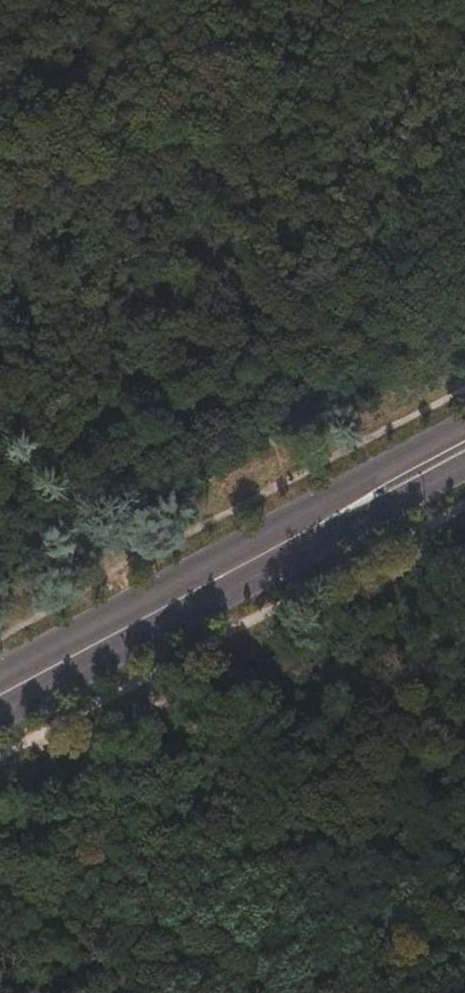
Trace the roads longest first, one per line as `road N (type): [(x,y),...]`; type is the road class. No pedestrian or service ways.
road 1 (primary): [(464,424),(0,676)]
road 2 (primary): [(0,713),(464,463)]

